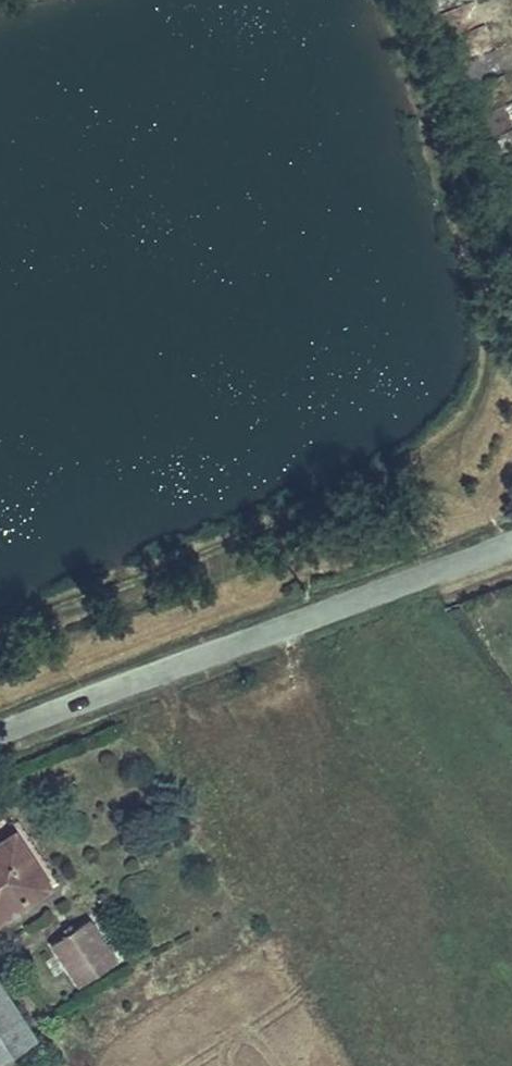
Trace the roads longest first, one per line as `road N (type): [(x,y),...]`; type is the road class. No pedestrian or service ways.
road 1 (unclassified): [(511,541),(0,733)]

